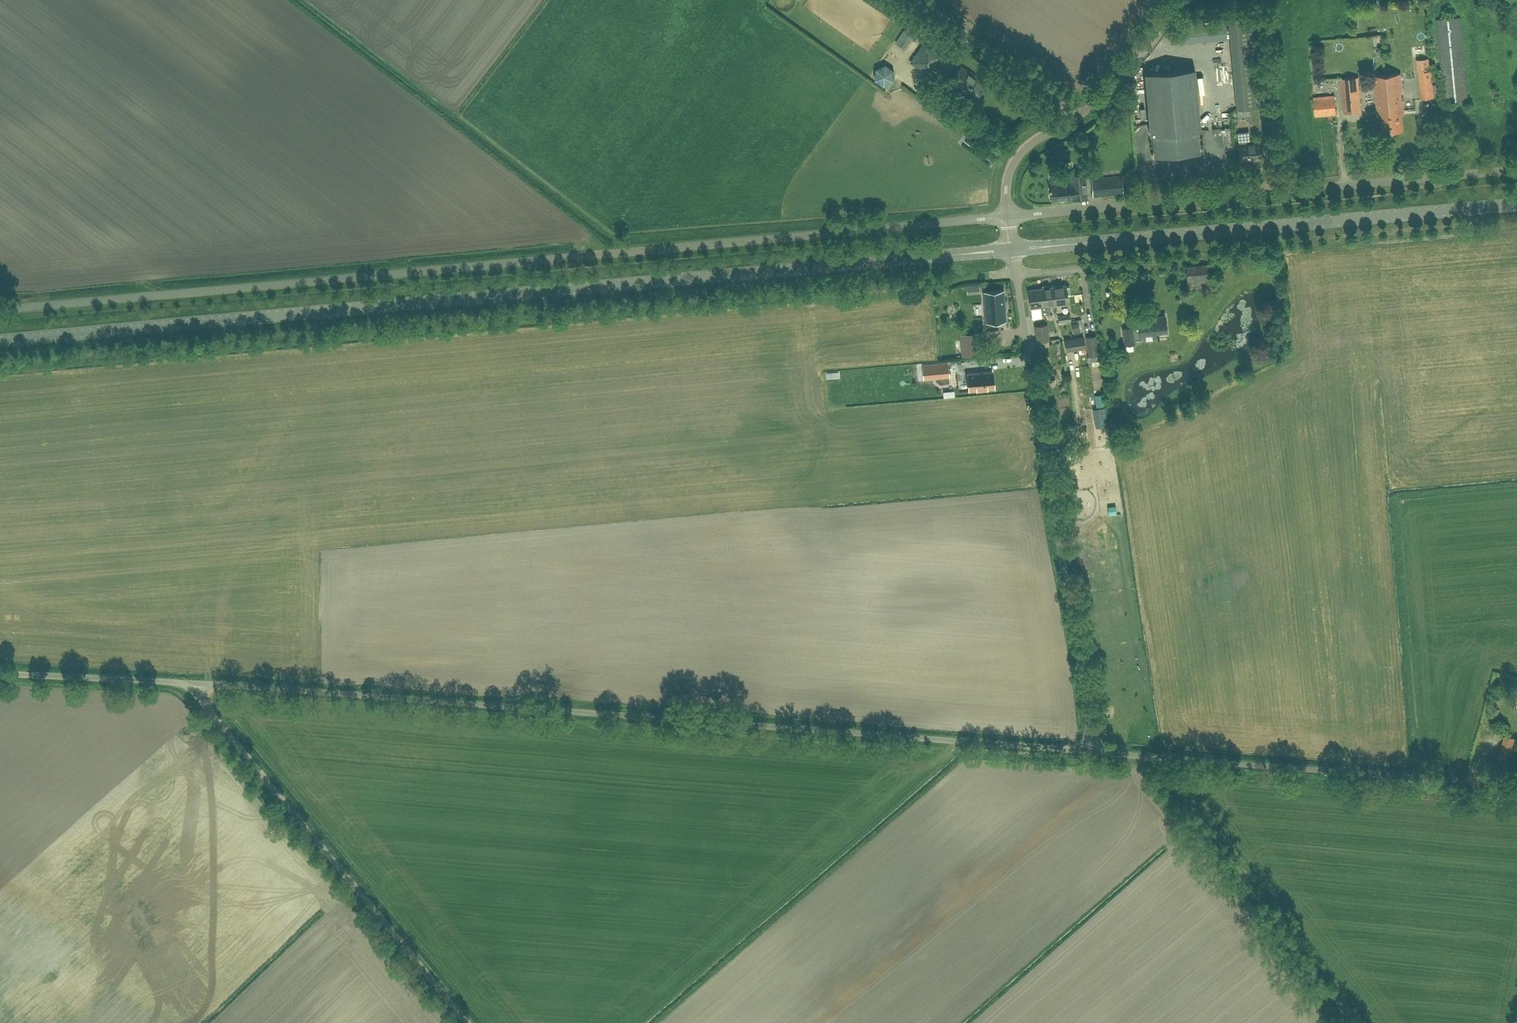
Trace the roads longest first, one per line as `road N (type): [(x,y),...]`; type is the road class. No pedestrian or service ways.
road 1 (secondary): [(1011,250),(0,340)]
road 2 (unclassified): [(0,309),(1007,217)]
road 3 (unclassified): [(1093,750),(197,682)]
road 4 (unclassified): [(1007,217),(1516,171)]
road 5 (secondary): [(1011,250),(1516,205)]
road 6 (unclassified): [(1093,750),(1015,276)]
road 7 (unclassified): [(468,1022),(208,708),(197,682)]
road 8 (unclassified): [(1516,788),(1093,750)]
road 9 (track): [(1147,755),(1341,1022)]
road 10 (unclassified): [(197,682),(0,673)]
road 11 (unclassified): [(1074,118),(918,0)]
road 12 (unclassified): [(1074,118),(1175,0)]
road 13 (unclassified): [(1007,217),(1012,164),(1074,118)]
road 14 (unclassified): [(1015,276),(1135,264)]

